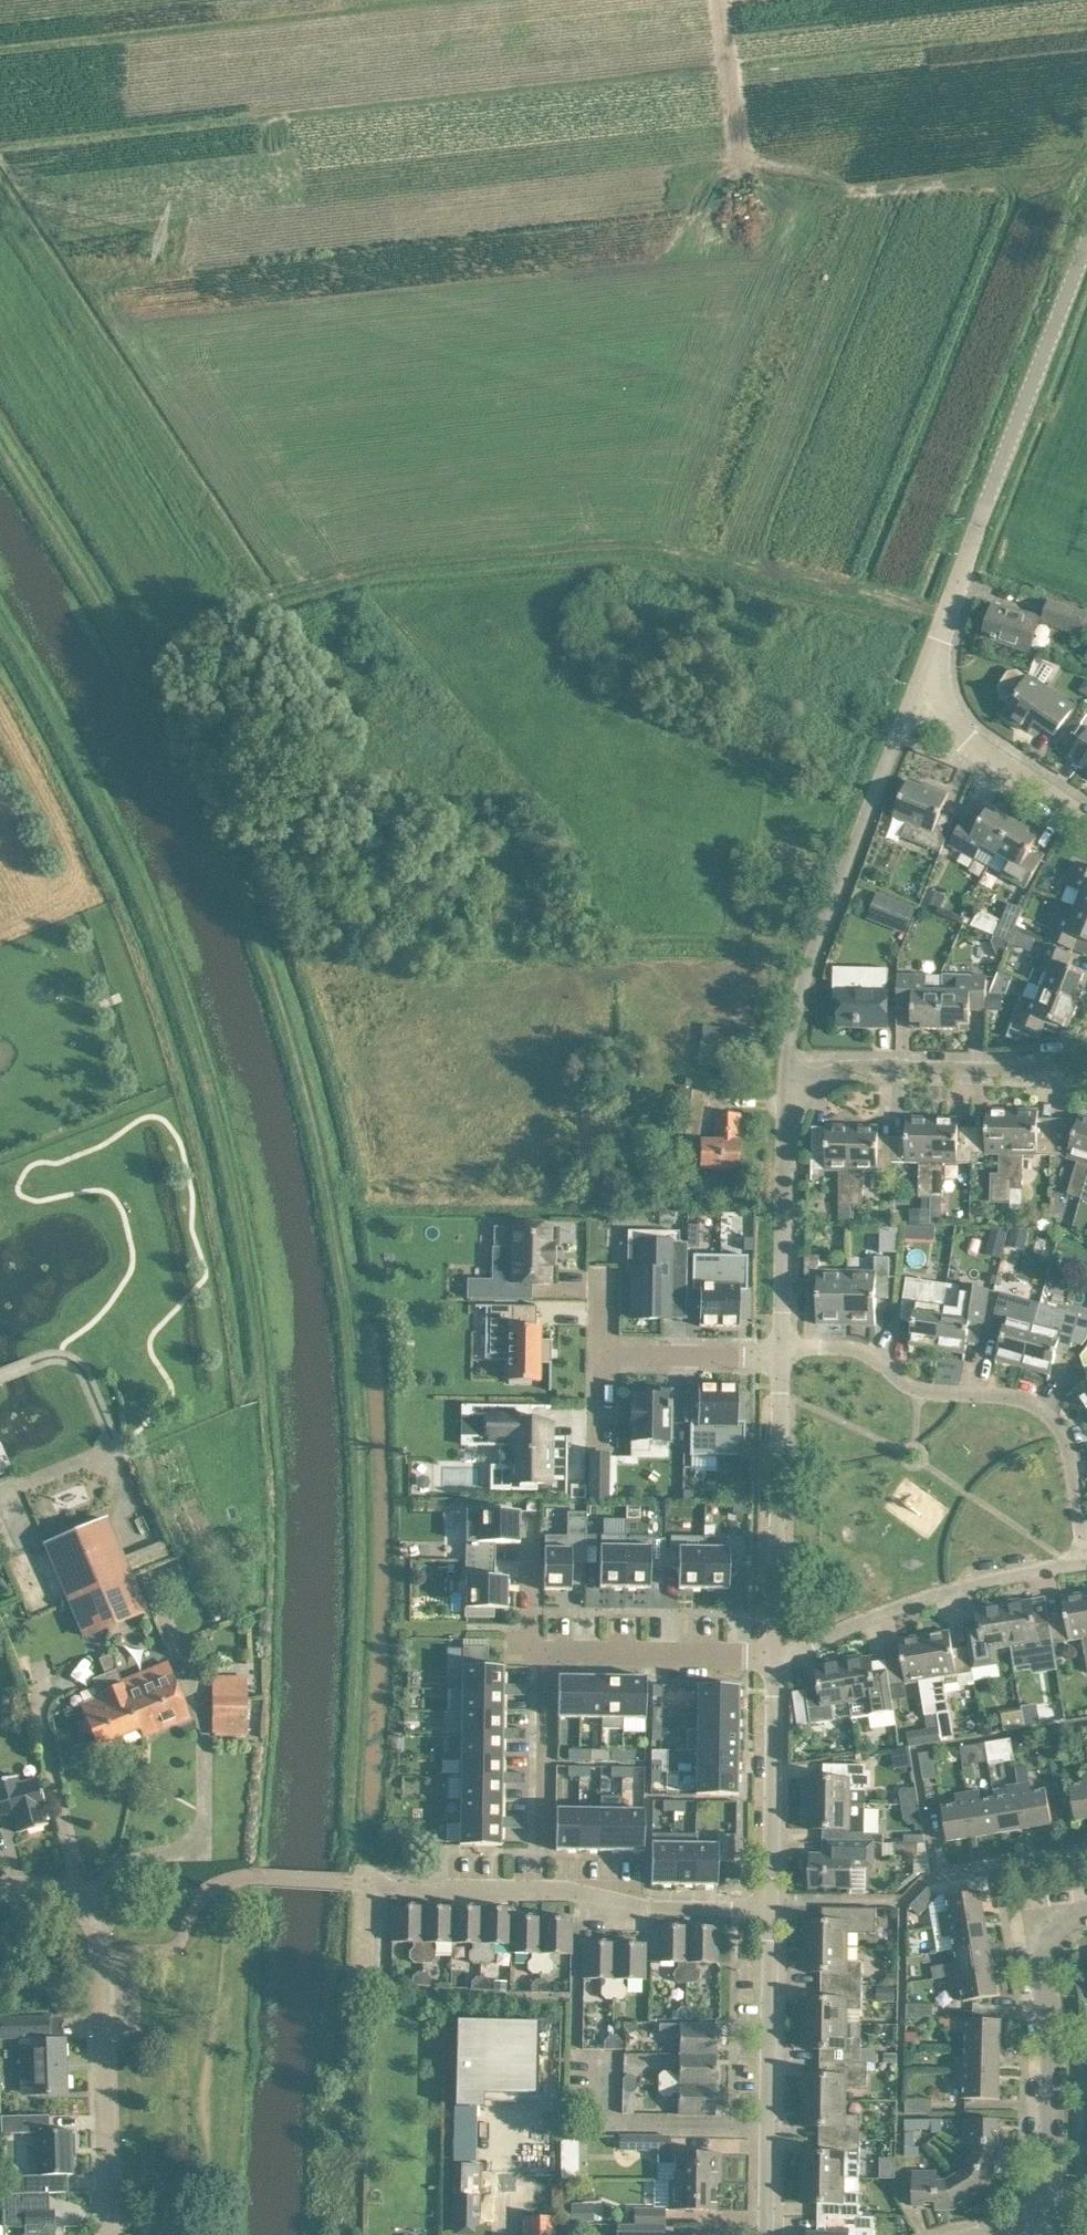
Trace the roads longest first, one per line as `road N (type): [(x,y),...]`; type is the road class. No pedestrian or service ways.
road 1 (unclassified): [(924,664),(1086,246)]
road 2 (residential): [(787,1087),(807,970),(924,664)]
road 3 (unclassified): [(1086,1560),(1070,1456),(1049,1415),(1004,1396),(918,1387),(850,1347),(780,1351)]
road 4 (residential): [(0,1901),(89,1904),(120,1959),(116,2234)]
road 5 (residential): [(770,1907),(652,1907),(579,1893),(375,1882)]
road 6 (residential): [(1040,2216),(1053,2172),(1055,2035),(1041,1955),(1057,1921),(1086,1911)]
road 7 (residential): [(770,1907),(768,2234)]
road 8 (residential): [(775,1655),(993,1577),(1086,1561)]
road 9 (unclassified): [(787,1087),(845,1067),(1024,1069),(1086,1050)]
road 10 (residential): [(775,1655),(780,1351)]
road 11 (residential): [(780,1351),(787,1087)]
road 12 (residential): [(770,1907),(775,1655)]
road 13 (residential): [(1086,822),(967,739),(938,703),(924,664)]
road 14 (residential): [(775,1655),(546,1655)]
road 15 (residential): [(544,1845),(546,1655)]
road 16 (residential): [(780,1351),(599,1353)]

